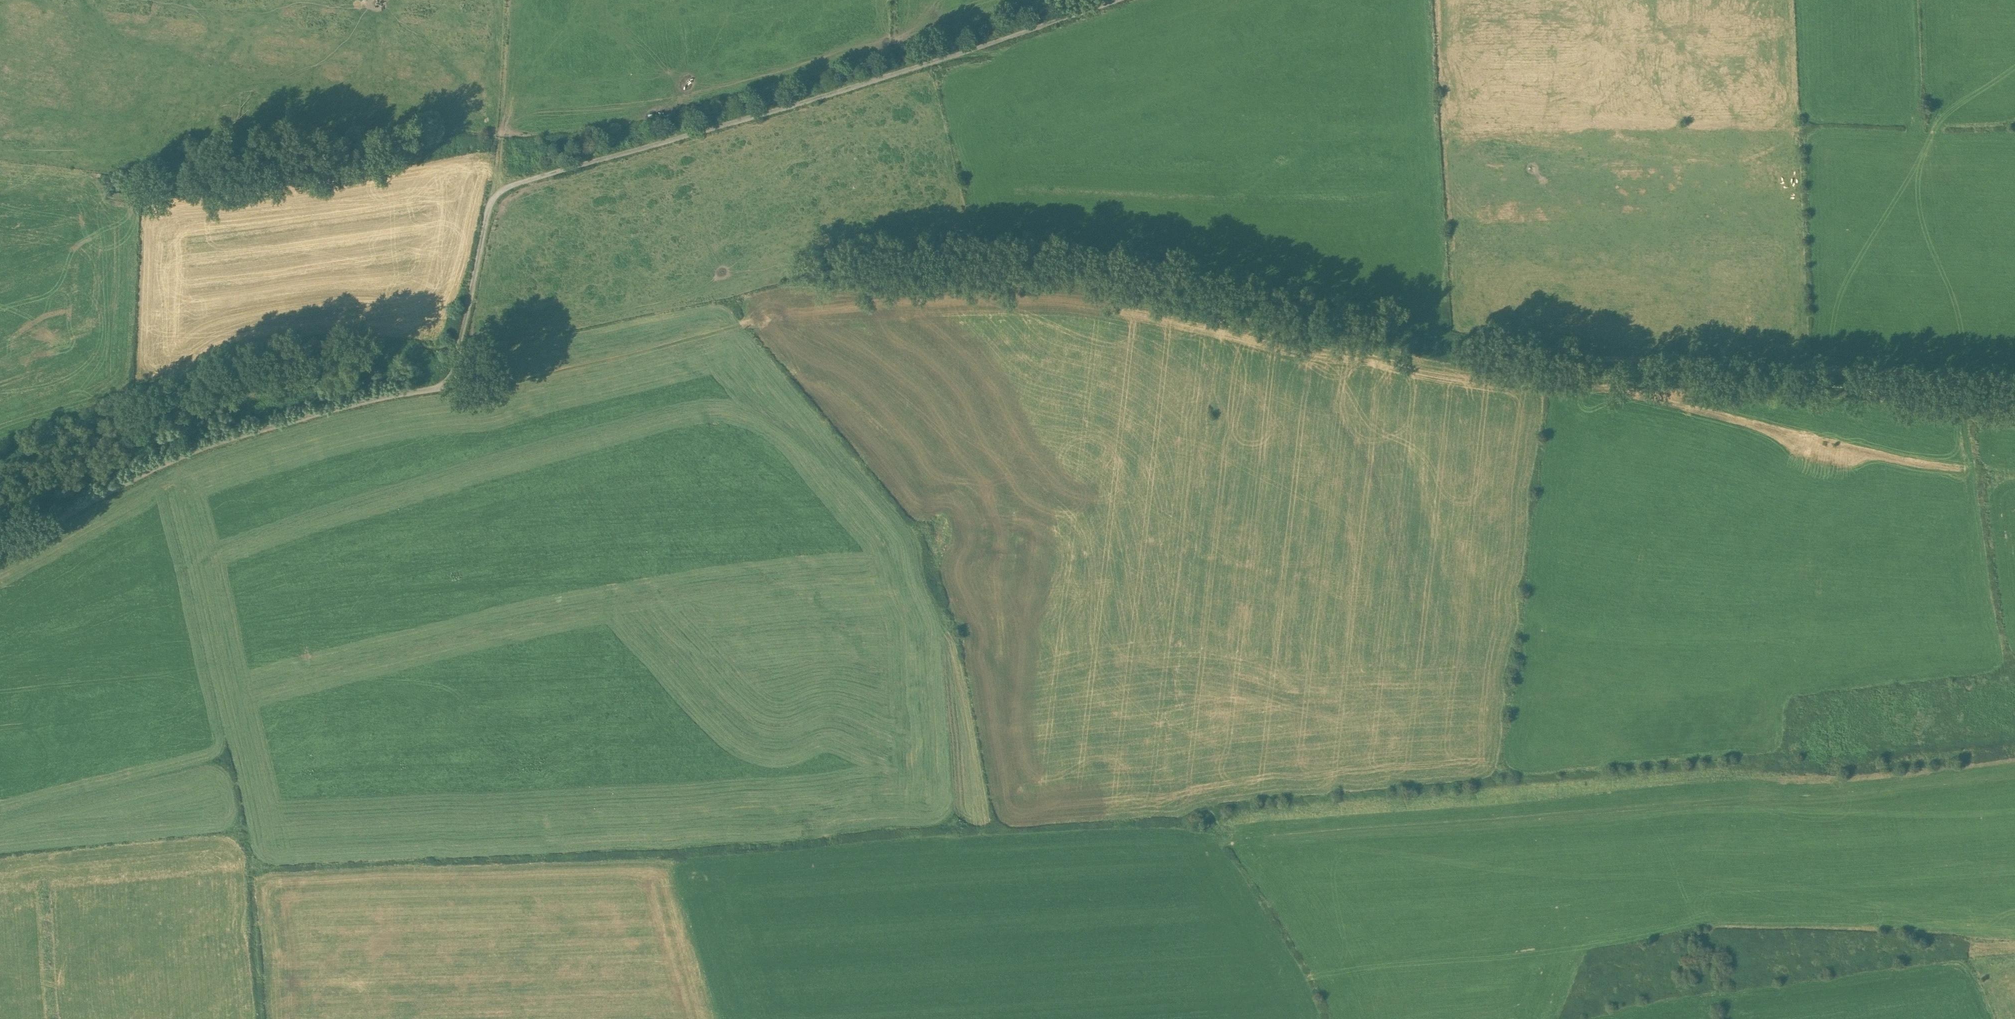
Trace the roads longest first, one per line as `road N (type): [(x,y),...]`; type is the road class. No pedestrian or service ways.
road 1 (track): [(1114,0),(502,189),(488,208),(454,366),(441,384),(200,444),(0,549)]

